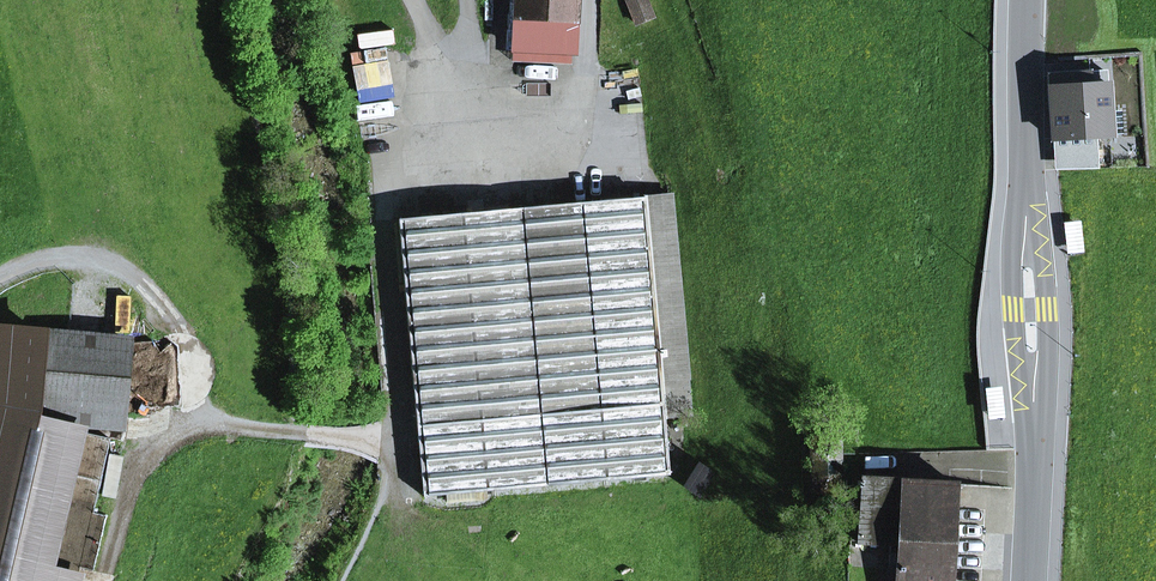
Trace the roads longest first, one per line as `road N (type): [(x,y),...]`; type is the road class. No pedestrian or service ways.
road 1 (track): [(767,270),(761,377),(735,438),(675,493),(426,521),(404,507),(398,431)]
road 2 (tertiary): [(1032,580),(1032,0)]
road 3 (track): [(0,288),(37,261),(90,258),(133,280),(192,355),(202,414)]
road 4 (track): [(5,580),(0,461)]

